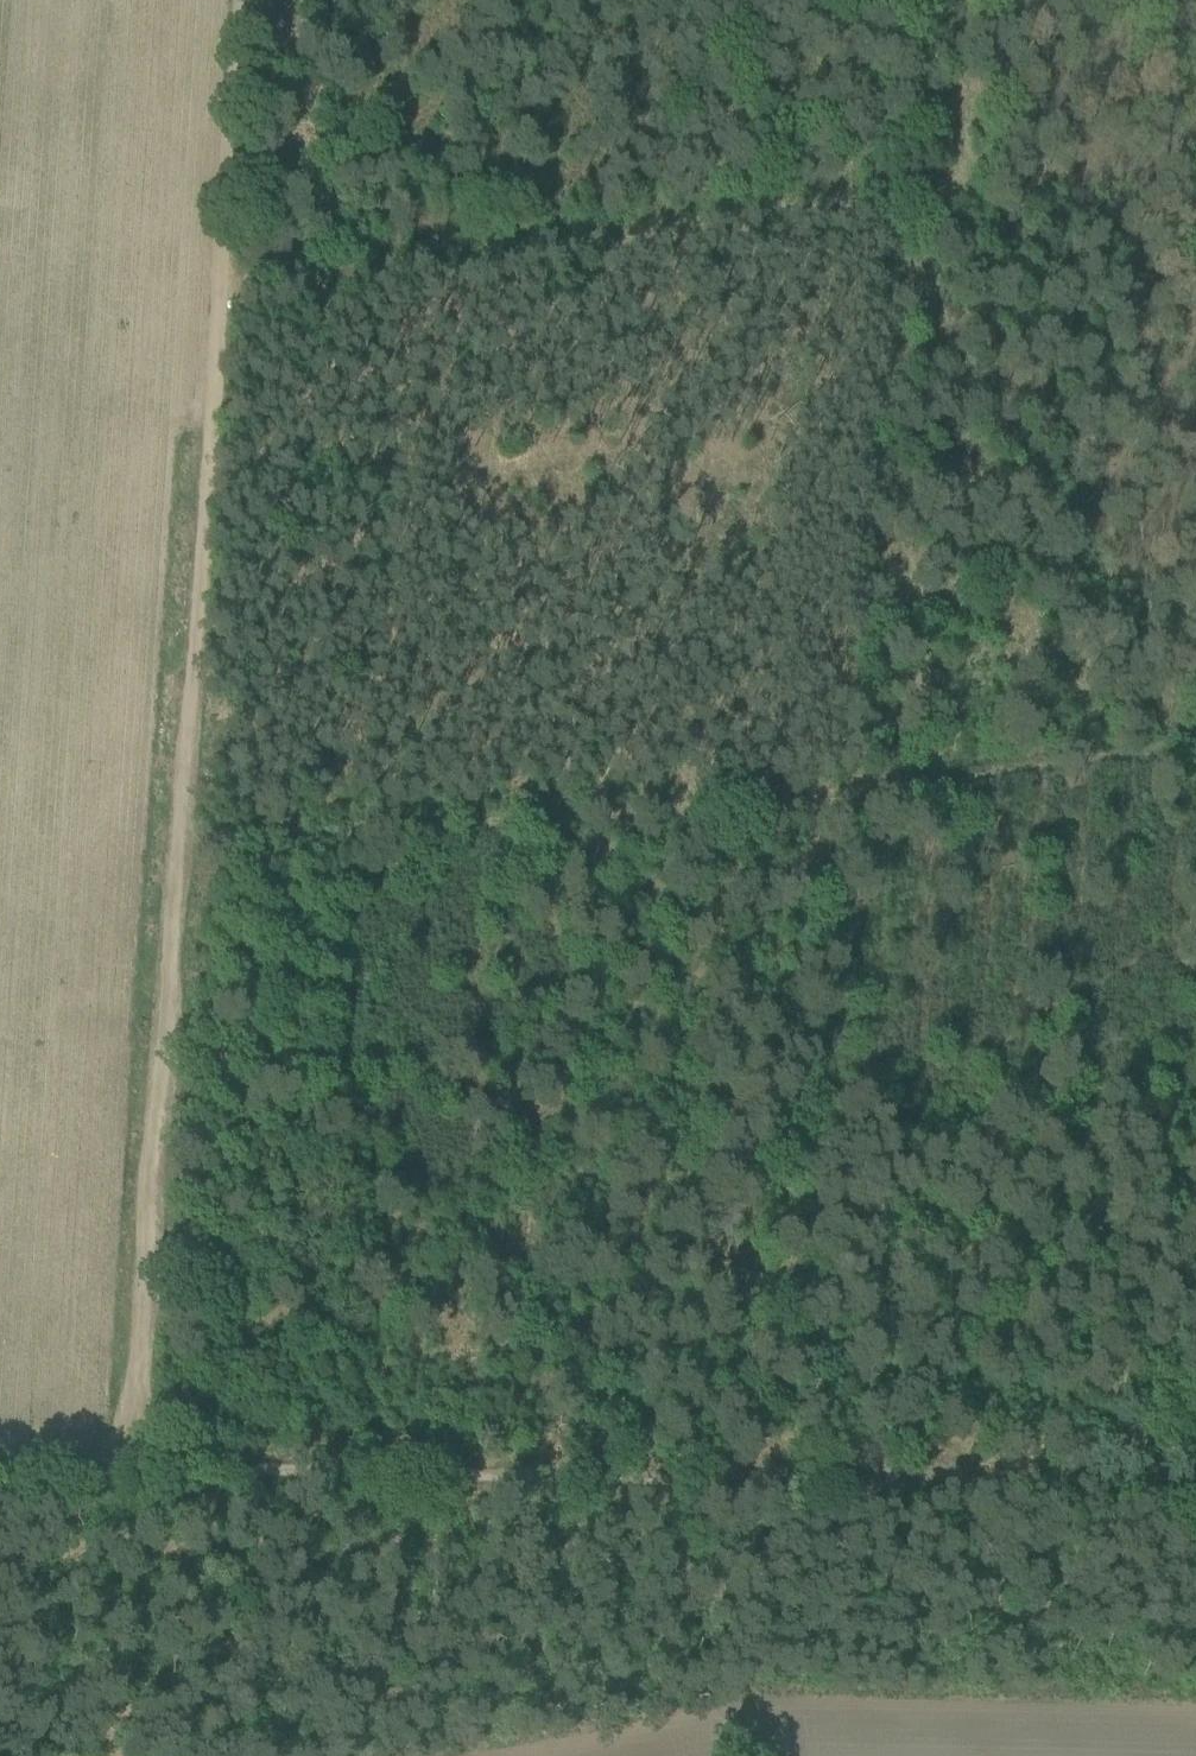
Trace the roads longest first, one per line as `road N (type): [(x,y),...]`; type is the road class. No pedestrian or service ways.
road 1 (track): [(125,1486),(234,0)]
road 2 (track): [(1195,1535),(125,1486),(0,1490)]

